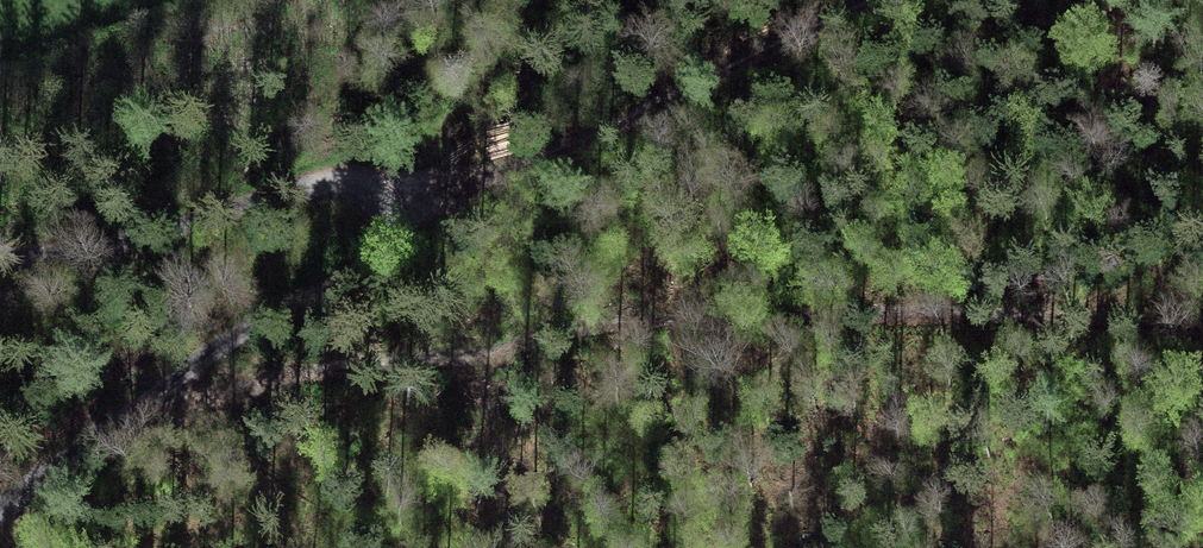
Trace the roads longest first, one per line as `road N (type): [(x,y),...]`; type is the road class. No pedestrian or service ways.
road 1 (track): [(1202,328),(942,315),(593,325),(468,358),(323,370),(156,398)]
road 2 (unclassified): [(0,515),(156,398),(381,260),(411,216),(408,197),(389,183),(314,182),(149,238),(0,254)]
road 3 (track): [(874,0),(527,166),(408,197)]

